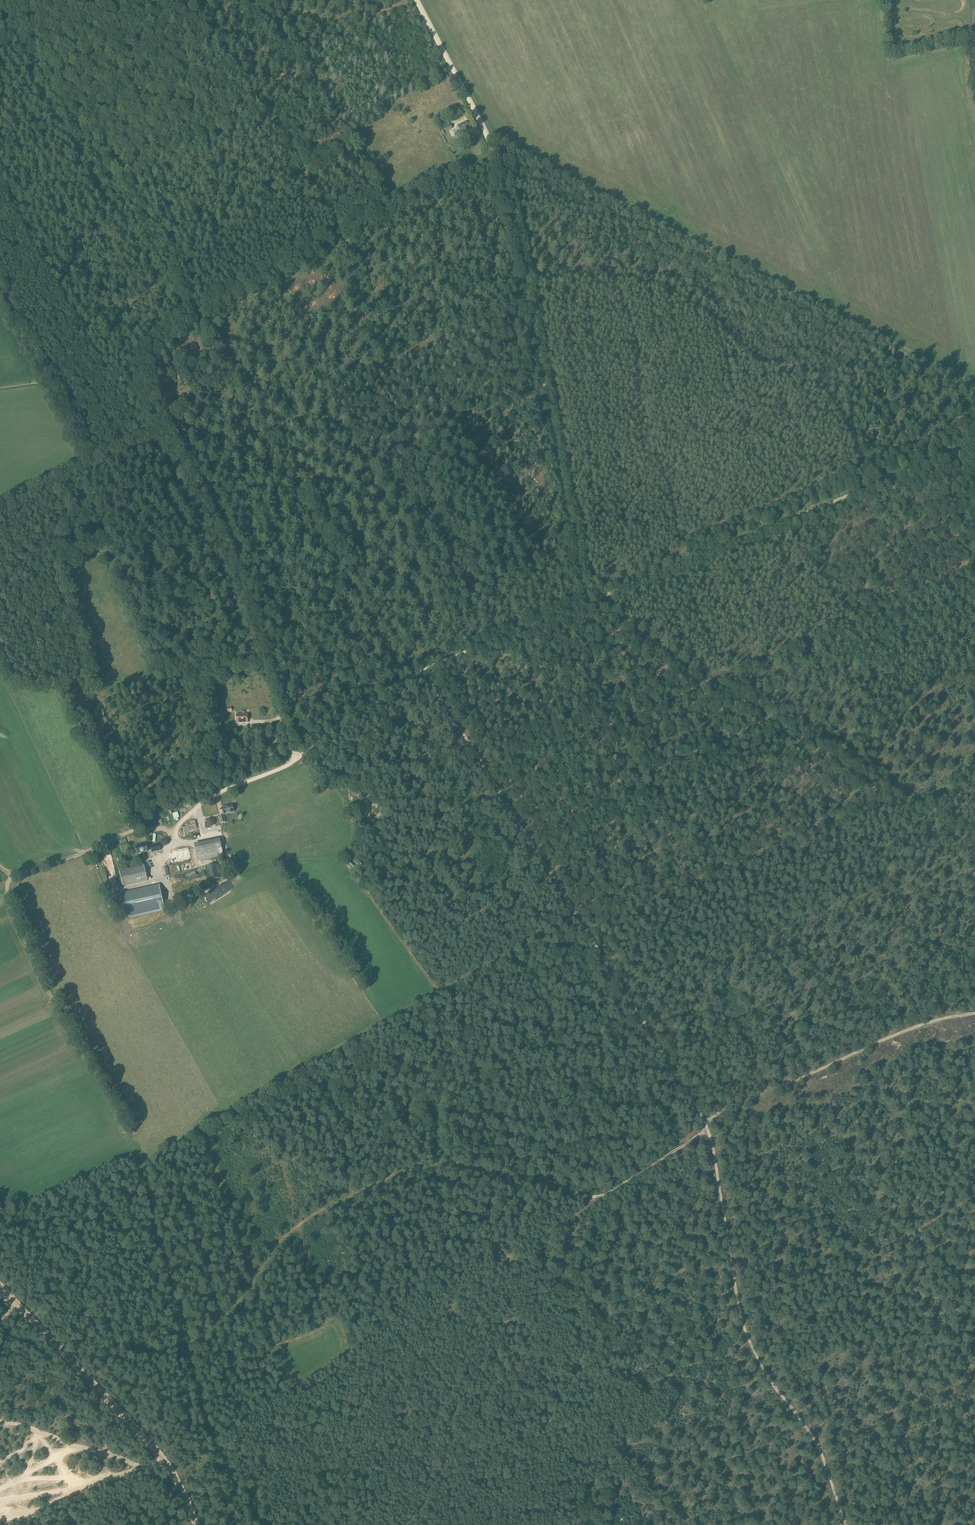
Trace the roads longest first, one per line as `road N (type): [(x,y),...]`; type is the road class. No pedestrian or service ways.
road 1 (track): [(267,1524),(215,1447),(188,1344),(293,1230),(392,1173),(439,1164),(596,1195),(696,1131),(702,1119)]
road 2 (track): [(0,172),(138,418),(93,451),(79,483),(163,676),(265,659),(299,757)]
road 3 (track): [(486,137),(974,387)]
road 4 (track): [(477,757),(687,675),(705,688),(974,578)]
road 5 (track): [(423,671),(702,1119)]
road 6 (track): [(394,633),(435,613),(370,497),(335,396),(525,292)]
road 7 (track): [(525,292),(576,275),(626,277),(714,316),(755,359),(816,371),(871,484)]
road 8 (track): [(702,1119),(752,1346),(822,1455),(846,1524)]
road 9 (track): [(585,603),(974,442)]
road 10 (track): [(194,316),(150,353),(147,391),(207,503),(265,659)]
road 11 (track): [(194,316),(394,633)]
road 12 (track): [(167,432),(203,475),(242,570),(299,757)]
road 13 (track): [(495,150),(194,316)]
road 14 (track): [(583,929),(885,795)]
road 15 (track): [(21,36),(194,316)]
road 16 (track): [(525,292),(585,603)]
road 17 (track): [(702,1119),(919,1026),(974,1014)]
road 18 (track): [(528,839),(673,770),(786,731)]
road 19 (track): [(194,0),(345,231)]
road 20 (track): [(299,757),(309,764),(314,788),(357,777),(350,763),(411,723),(406,713),(373,701)]
road 21 (track): [(0,866),(9,876),(130,833),(177,829)]
road 22 (track): [(476,115),(496,159),(525,292)]
road 23 (track): [(423,671),(585,603)]
road 24 (track): [(299,757),(423,671)]
road 25 (unclassified): [(416,0),(476,115)]
road 26 (track): [(178,778),(140,680),(163,676)]

